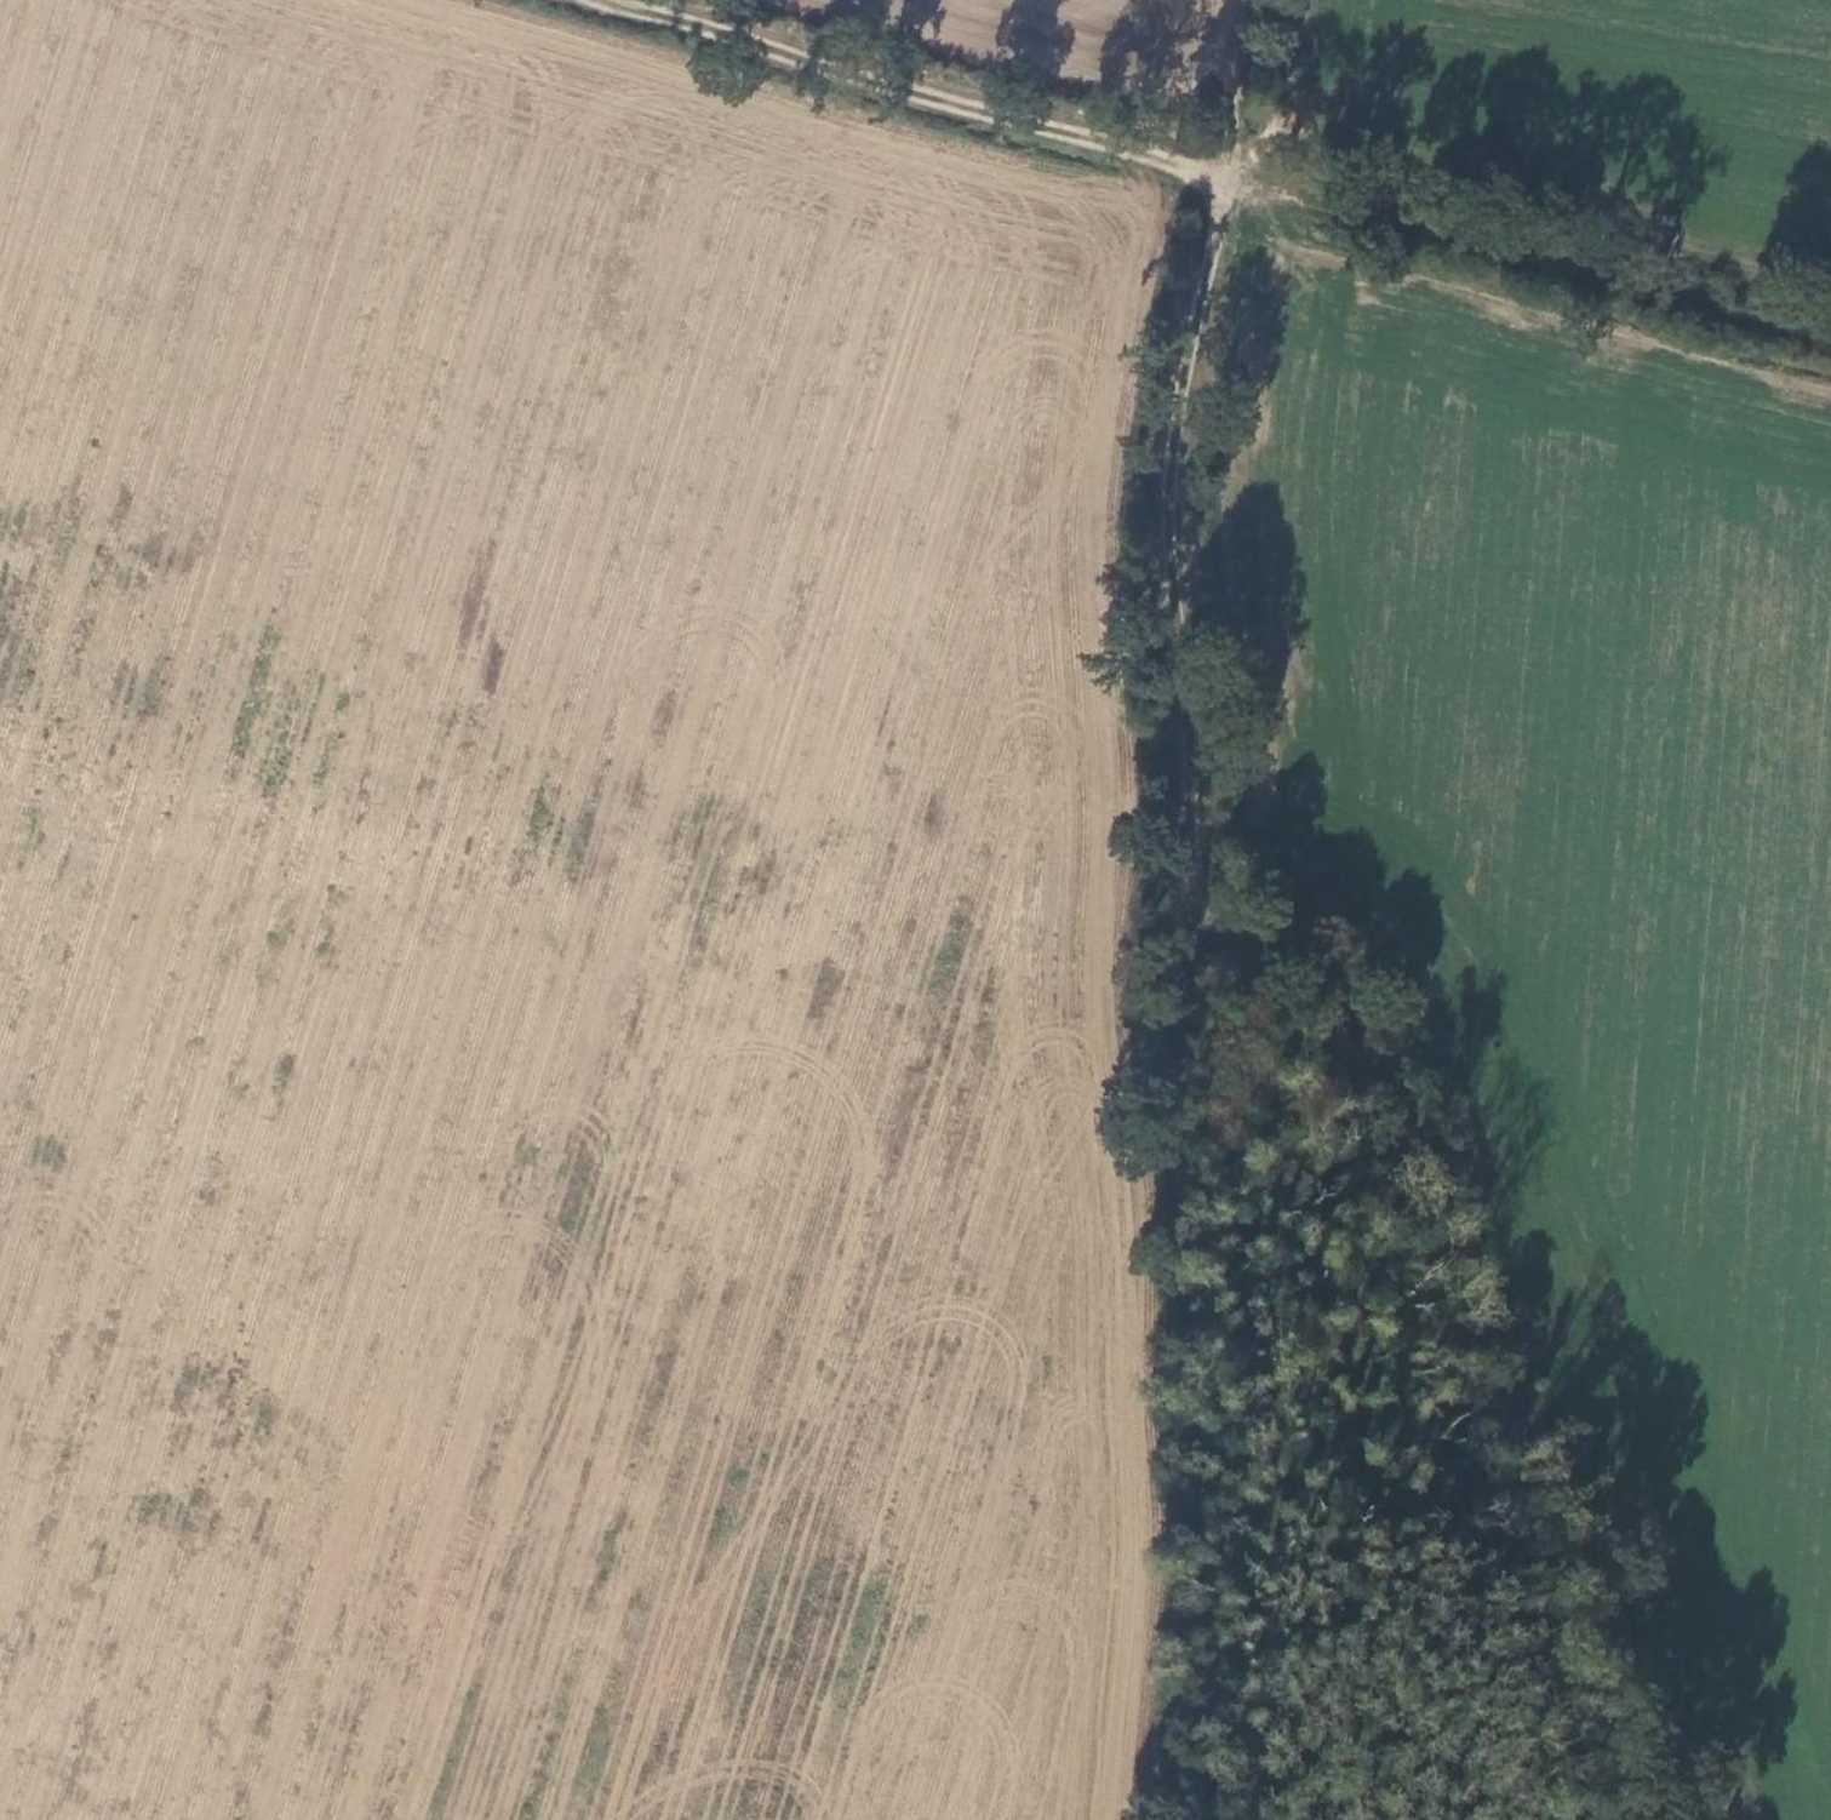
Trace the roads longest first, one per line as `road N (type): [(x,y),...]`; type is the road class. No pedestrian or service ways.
road 1 (track): [(1670,1819),(1644,1762),(1547,1445),(1429,1125),(1349,998),(1223,906),(1193,847),(1168,477),(1223,186),(600,0)]
road 2 (track): [(1830,346),(1223,186)]

